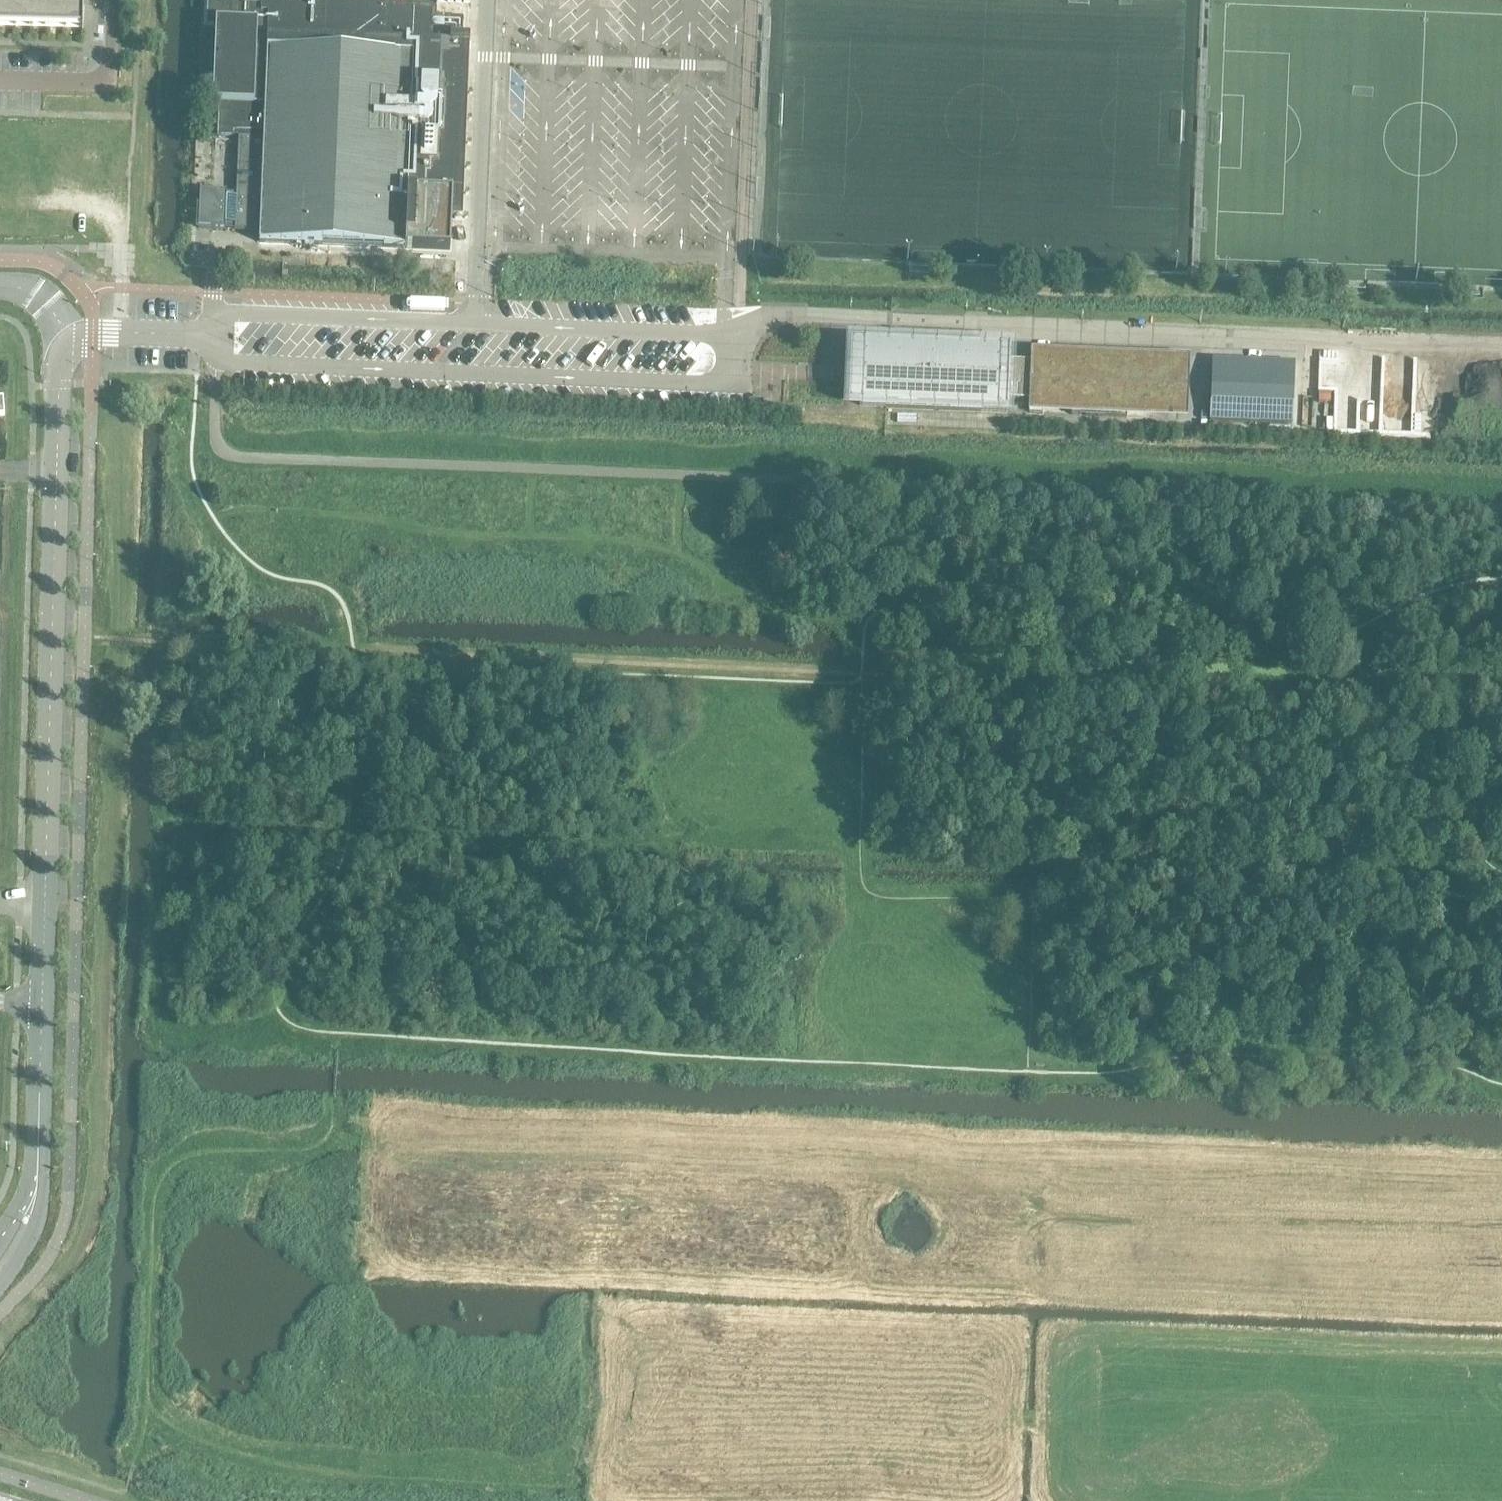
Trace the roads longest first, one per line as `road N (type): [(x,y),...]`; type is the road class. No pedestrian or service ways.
road 1 (unclassified): [(36,1190),(62,339),(51,307),(34,290),(0,285)]
road 2 (residential): [(0,85),(104,83),(111,74),(114,0)]

